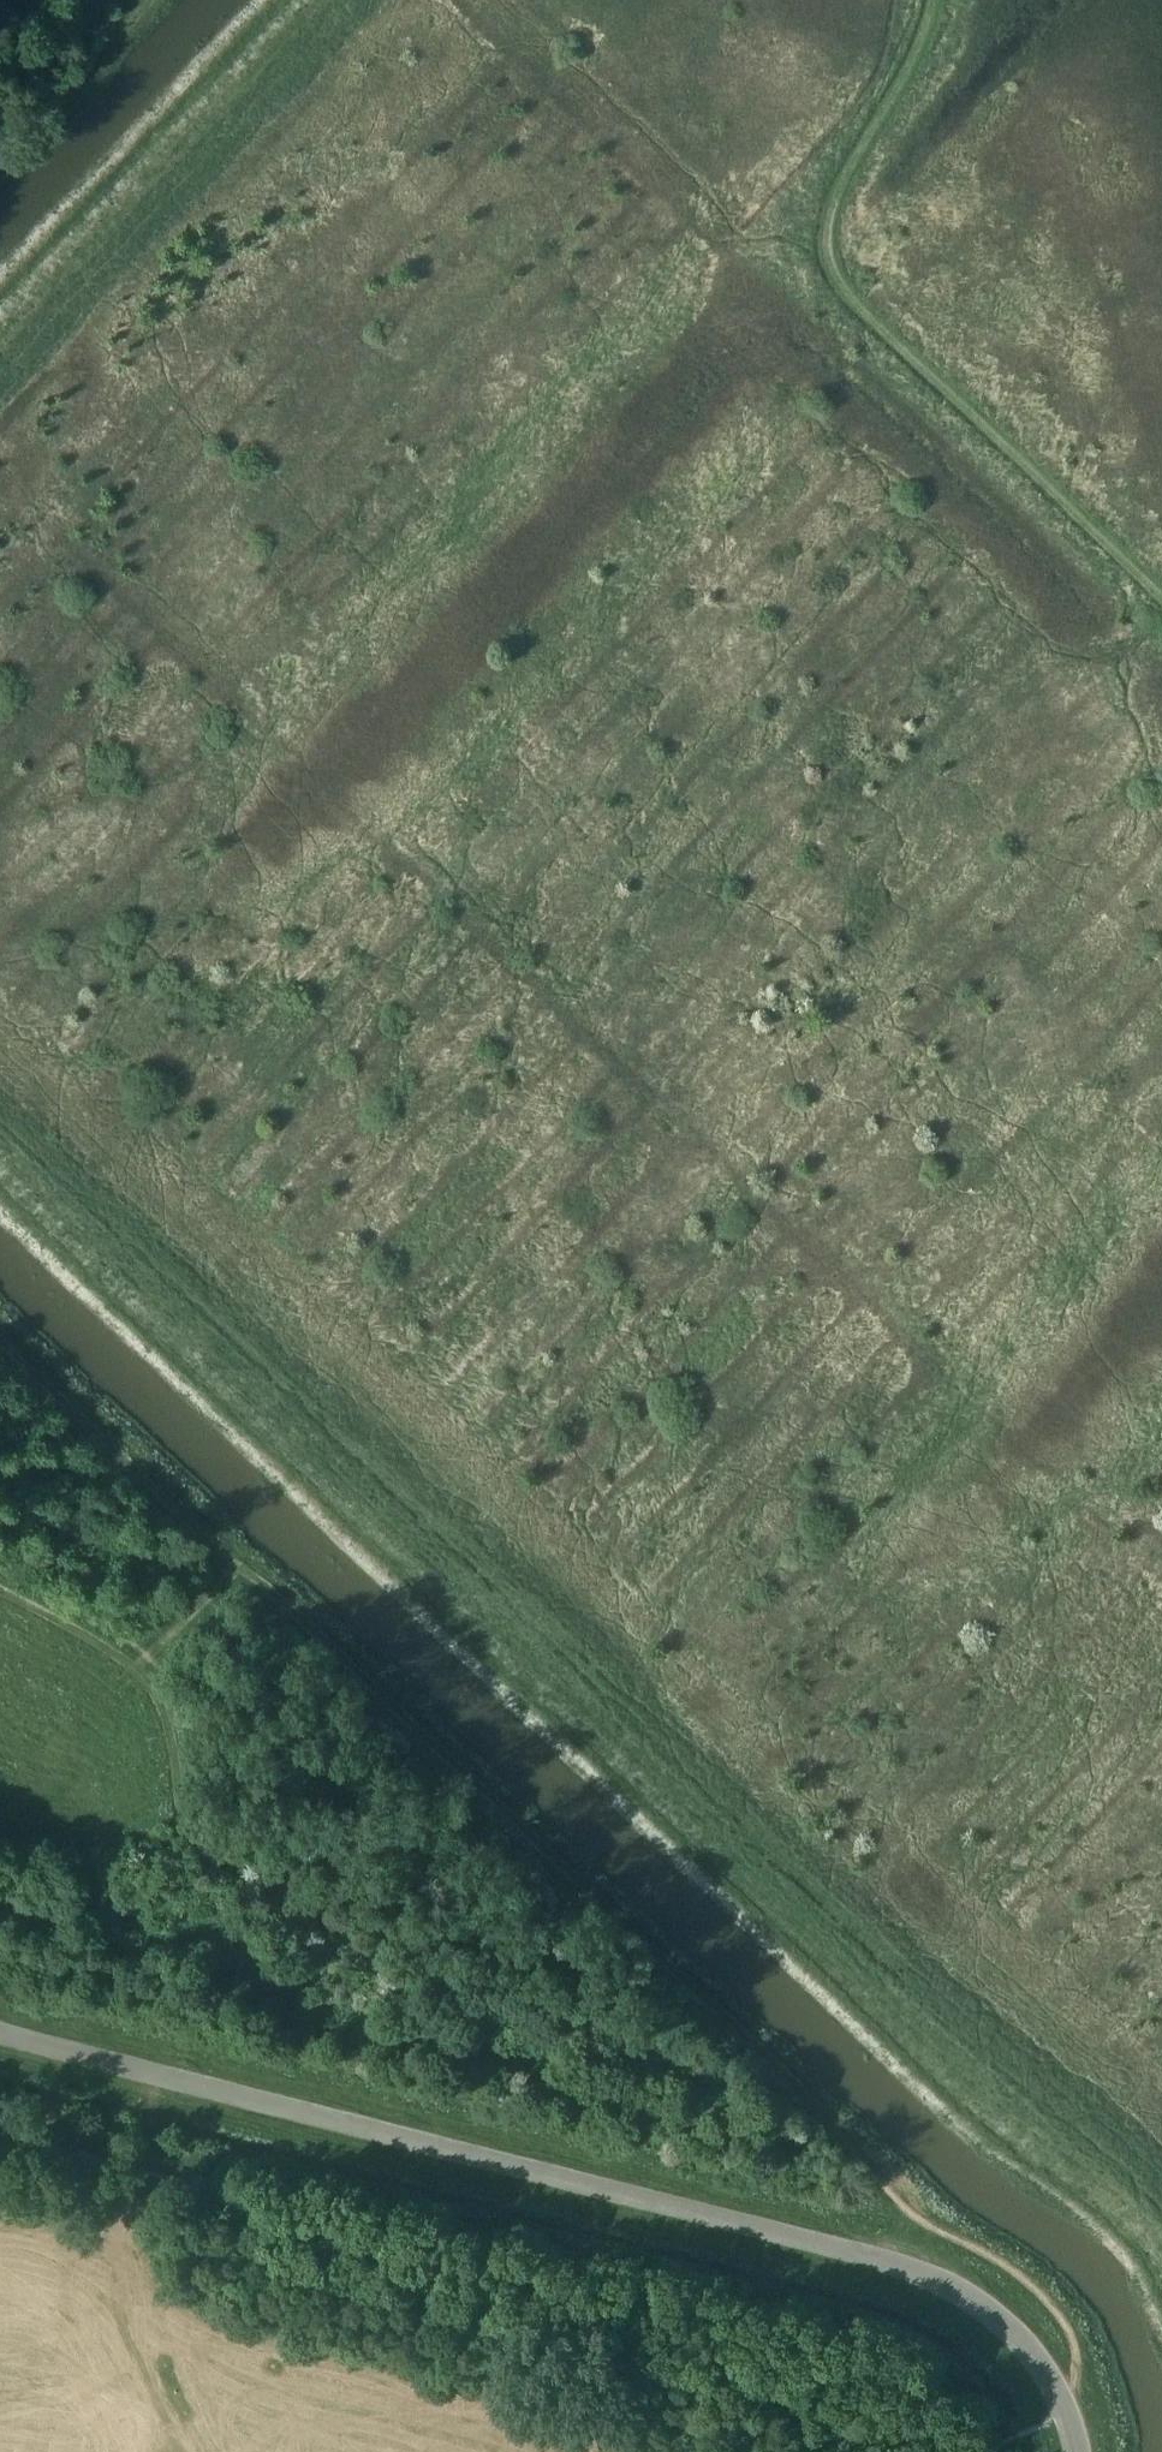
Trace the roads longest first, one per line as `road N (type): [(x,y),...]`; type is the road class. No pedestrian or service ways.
road 1 (unclassified): [(1079,2451),(1039,2359),(988,2308),(927,2273),(0,2032)]

